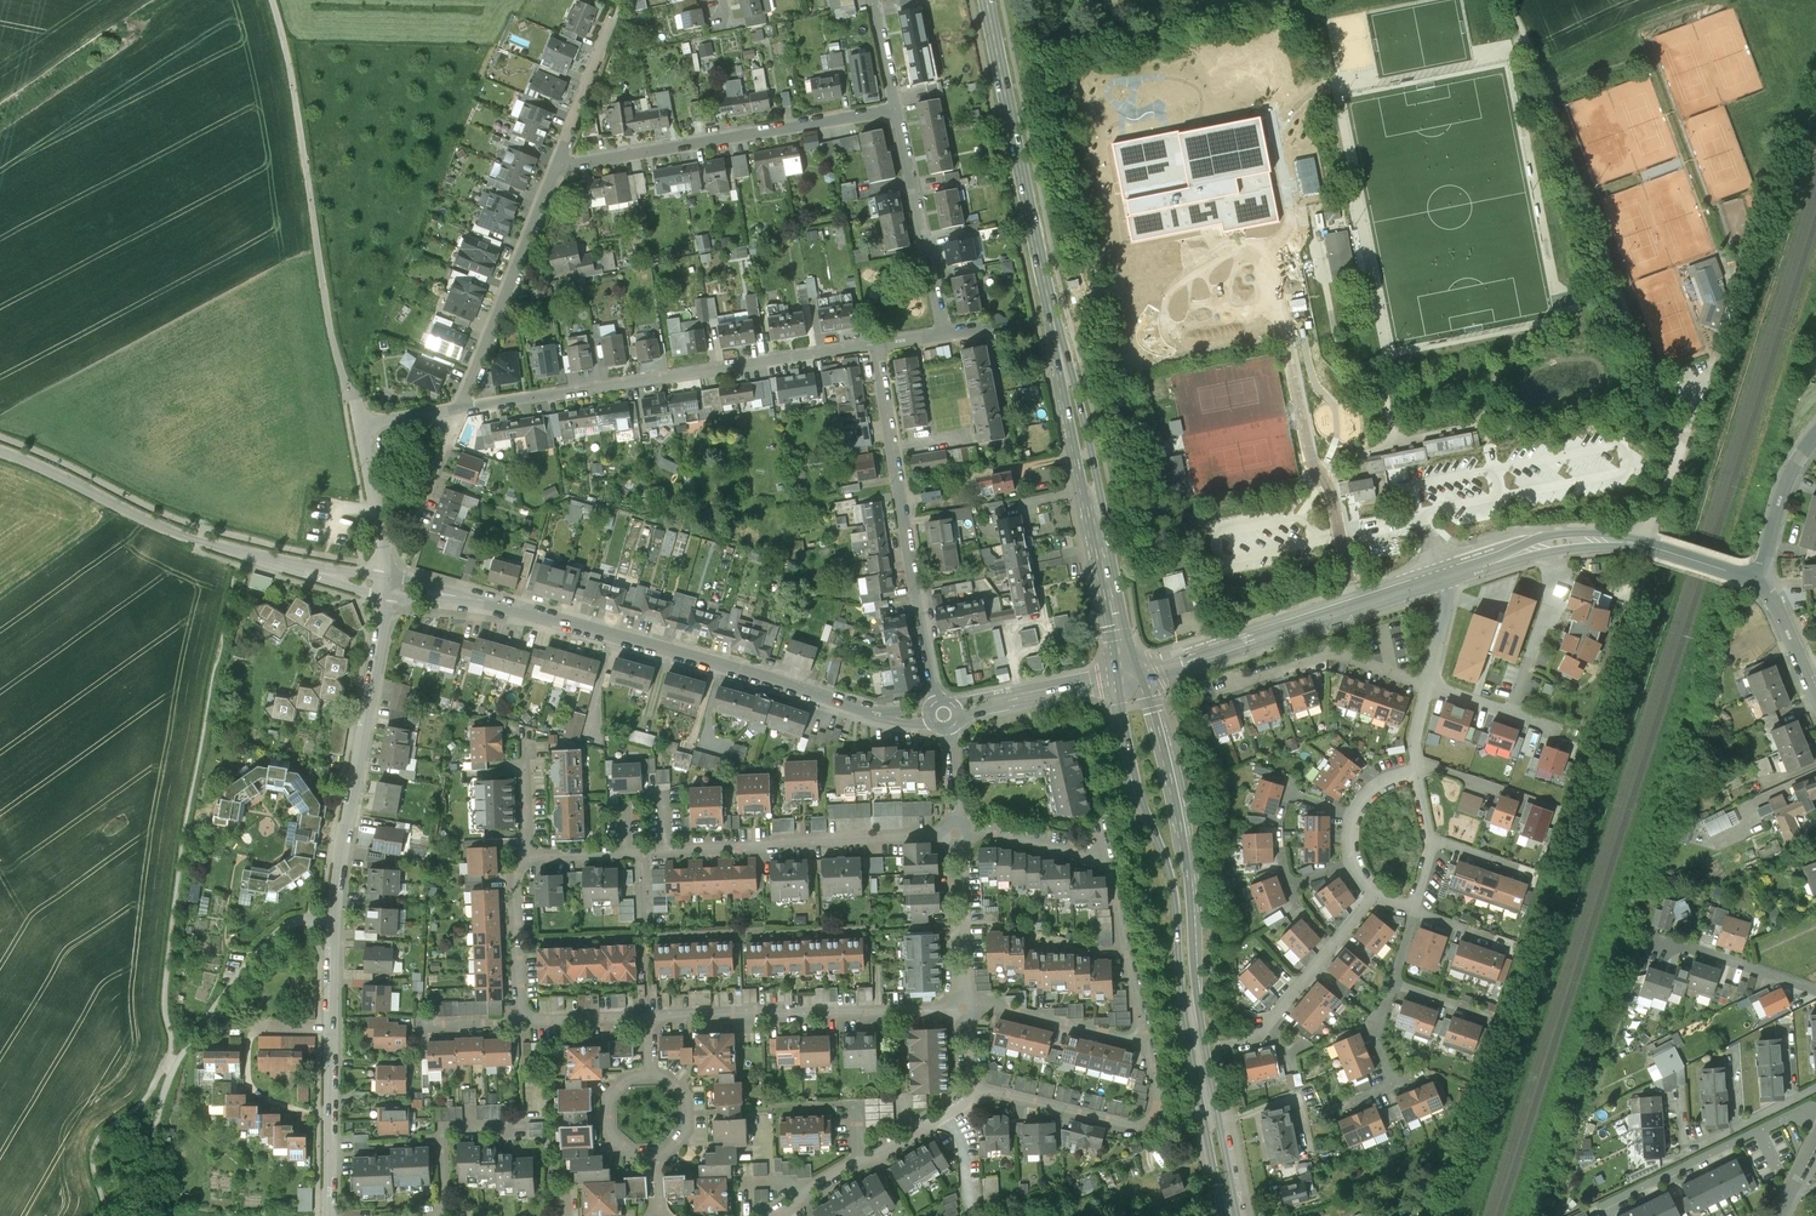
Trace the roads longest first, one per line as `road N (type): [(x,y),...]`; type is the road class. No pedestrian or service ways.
road 1 (primary): [(1128,676),(988,0)]
road 2 (residential): [(330,1215),(334,921),(386,586)]
road 3 (tertiary): [(944,714),(881,714),(562,621),(386,586)]
road 4 (track): [(1677,452),(1659,384),(1506,0)]
road 5 (unclassified): [(271,0),(294,85),(324,299),(360,421)]
road 6 (residential): [(462,407),(878,342)]
road 7 (tertiary): [(386,586),(172,532),(0,453)]
road 8 (track): [(334,921),(294,922),(274,936),(170,1066),(133,1215)]
road 9 (residential): [(878,342),(944,714)]
road 10 (primary): [(1194,1030),(1193,910),(1182,833),(1152,713),(1128,676)]
road 11 (primary): [(1128,676),(1123,708),(1139,791),(1173,884),(1194,1030)]
road 12 (residential): [(895,106),(554,167)]
road 13 (residential): [(1128,676),(1442,575)]
road 14 (residential): [(1442,575),(1514,551),(1600,540),(1647,545),(1756,580)]
road 15 (residential): [(950,1007),(649,1017)]
road 16 (residential): [(644,851),(938,835)]
road 17 (residential): [(1147,1043),(1163,1099),(1148,1121),(1131,1124),(972,1087)]
road 18 (residential): [(462,407),(554,167)]
road 19 (residential): [(1815,1121),(1794,1114),(1764,1127),(1603,1207),(1607,1215)]
road 20 (residential): [(946,335),(895,106)]
road 21 (residential): [(1229,680),(1342,653),(1429,684)]
road 22 (residential): [(949,1114),(828,1177),(777,1215)]
road 23 (residential): [(1093,856),(1111,870),(1147,1043)]
road 24 (primary): [(1229,1215),(1194,1030)]
road 25 (tertiary): [(1128,676),(944,714)]
road 26 (residential): [(432,1215),(444,1205),(442,1132),(523,1127),(523,1119)]
road 27 (residential): [(521,1022),(516,866),(534,854)]
road 28 (residential): [(1375,897),(1259,1029)]
road 29 (residential): [(980,1004),(1147,1043)]
road 30 (residential): [(386,586),(360,421)]
road 31 (residential): [(1658,945),(1815,990)]
road 32 (residential): [(554,167),(615,18)]
road 33 (residential): [(1756,580),(1789,471),(1815,434)]
road 34 (residential): [(966,993),(958,852)]
road 35 (residential): [(1756,580),(1769,593),(1815,697)]
road 36 (residential): [(421,532),(462,407)]
road 37 (residential): [(649,1017),(521,1022)]
road 38 (residential): [(1513,715),(1550,596)]
road 39 (residential): [(973,831),(1093,856)]
road 40 (residential): [(1749,1121),(1687,1148),(1680,1094)]

